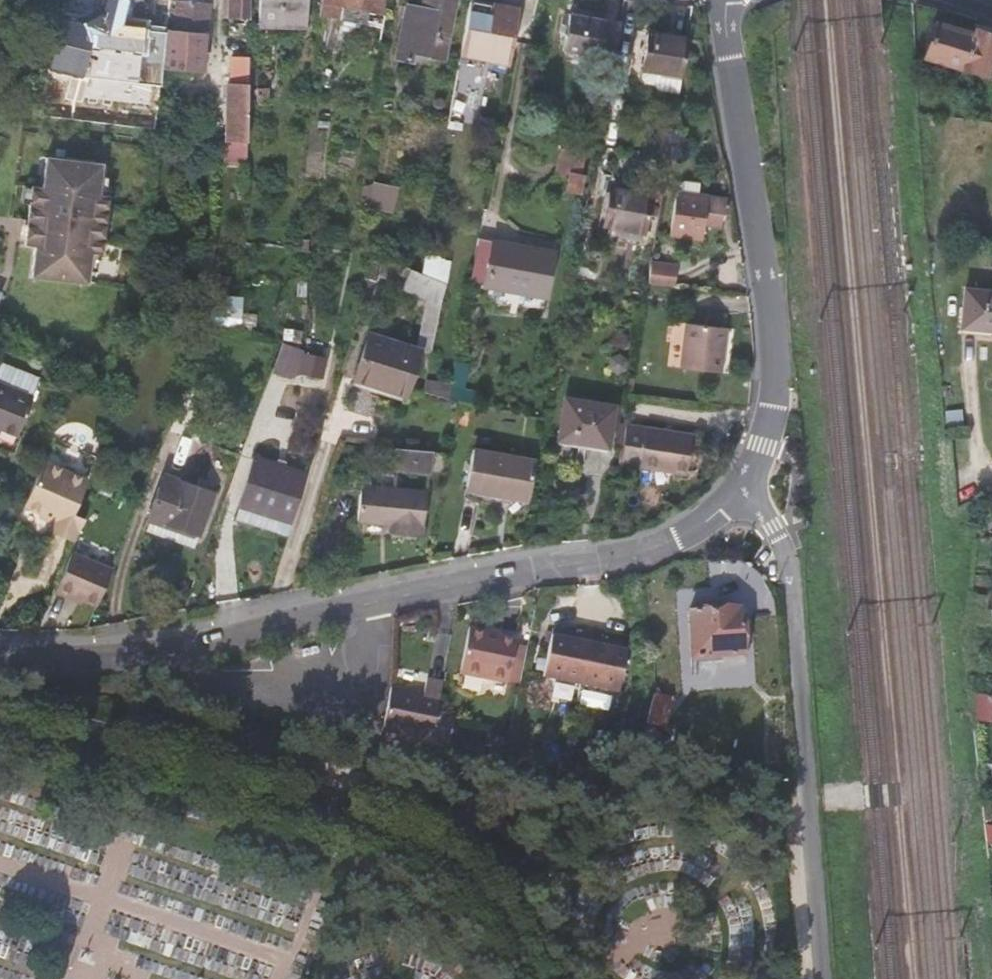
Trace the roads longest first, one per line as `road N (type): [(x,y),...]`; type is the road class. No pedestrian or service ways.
road 1 (tertiary): [(0,652),(129,651),(646,553),(754,489)]
road 2 (residential): [(826,978),(790,575),(754,489)]
road 3 (tertiary): [(754,489),(773,400),(769,310),(725,0)]

